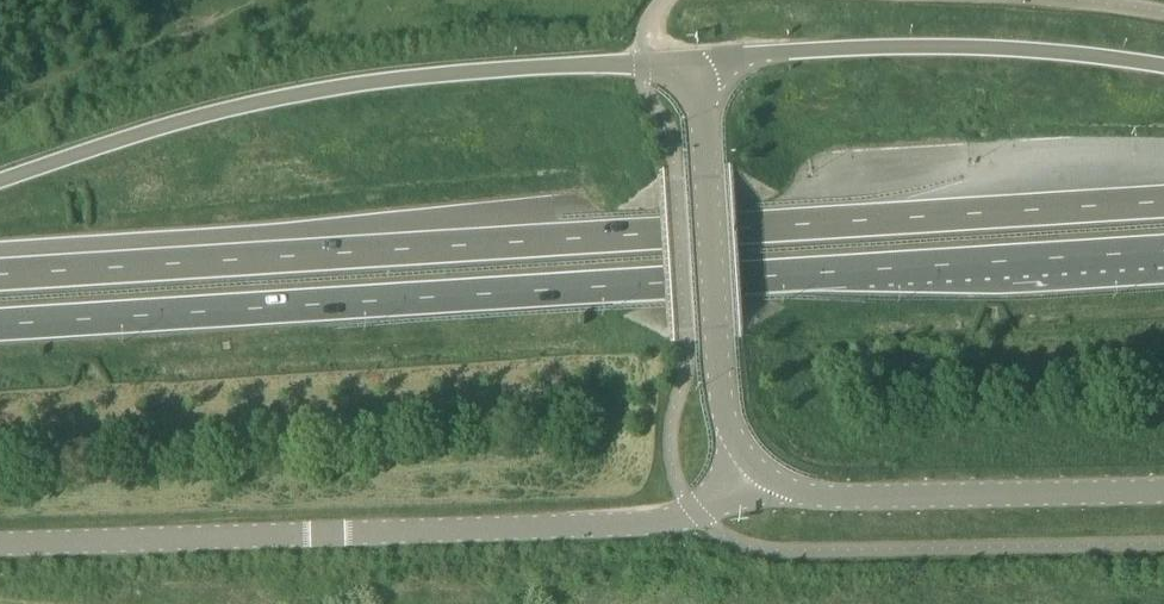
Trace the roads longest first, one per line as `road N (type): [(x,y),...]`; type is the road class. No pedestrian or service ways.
road 1 (trunk): [(1163,201),(0,274)]
road 2 (trunk): [(0,324),(1163,251)]
road 3 (tertiary): [(0,544),(629,525),(694,510),(753,465)]
road 4 (trunk): [(701,61),(520,68),(301,93),(186,120),(0,180)]
road 5 (trunk): [(1163,67),(1021,50),(890,46),(701,61)]
road 6 (tertiary): [(1163,491),(826,498),(800,493),(753,465)]
road 7 (tertiary): [(753,465),(721,399),(701,61)]

